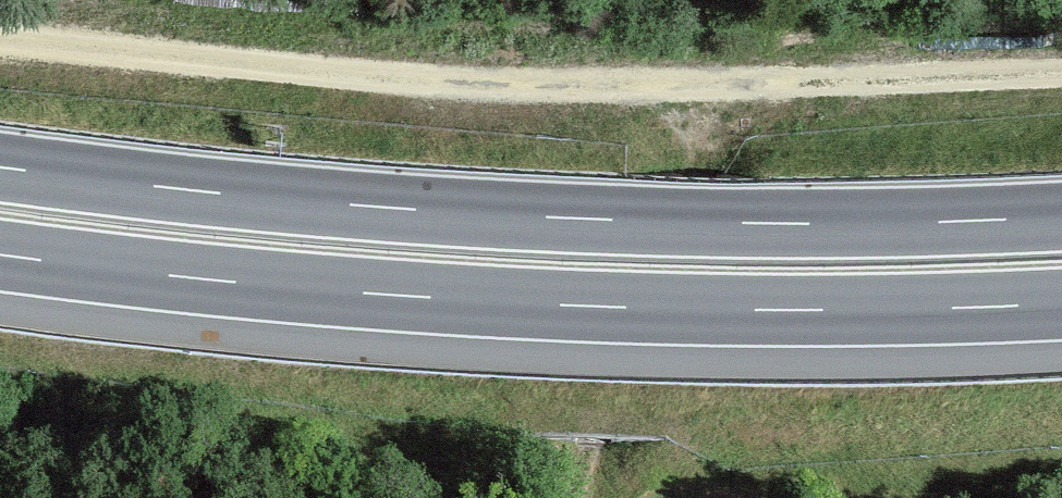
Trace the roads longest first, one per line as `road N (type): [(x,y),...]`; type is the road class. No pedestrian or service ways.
road 1 (trunk): [(1061,216),(584,219),(393,208),(0,167)]
road 2 (track): [(0,38),(481,85),(1061,73)]
road 3 (trunk): [(0,255),(187,277),(581,306),(1061,303)]

